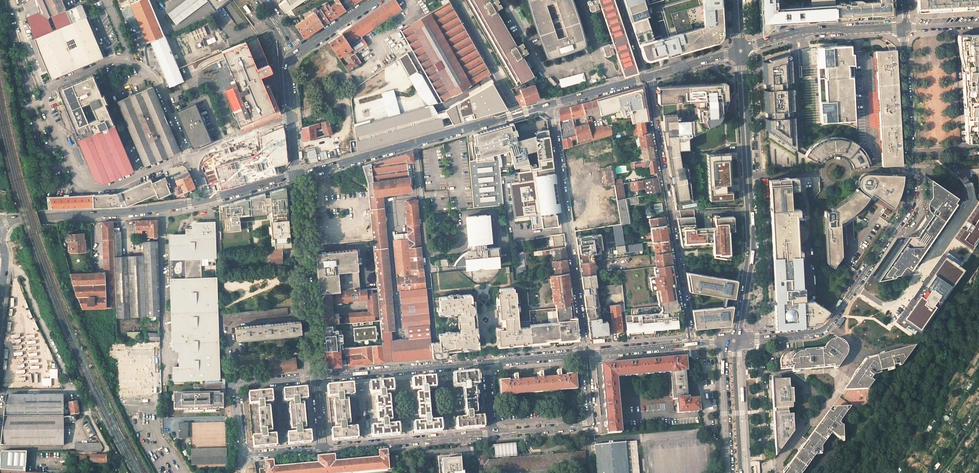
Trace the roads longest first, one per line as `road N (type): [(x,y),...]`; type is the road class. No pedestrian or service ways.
road 1 (residential): [(904,28),(913,171),(908,210),(829,325),(733,341)]
road 2 (tertiary): [(297,177),(151,210),(0,220)]
road 3 (secondary): [(741,50),(751,248),(733,341)]
road 4 (residential): [(644,77),(691,345)]
road 5 (tertiary): [(551,104),(297,177)]
road 6 (residential): [(585,355),(551,104)]
road 7 (residential): [(322,449),(244,453),(237,392),(243,384),(316,377)]
road 8 (residential): [(297,177),(316,377)]
road 9 (residential): [(316,377),(487,362)]
road 10 (residential): [(585,355),(592,425),(492,434)]
road 11 (residential): [(492,434),(322,449)]
road 12 (residential): [(904,28),(811,30),(741,50)]
road 13 (residential): [(1,265),(22,276),(72,391)]
road 14 (secondary): [(733,341),(723,355),(730,472)]
road 15 (secondary): [(743,472),(733,341)]
road 16 (residential): [(297,177),(287,73),(297,52)]

